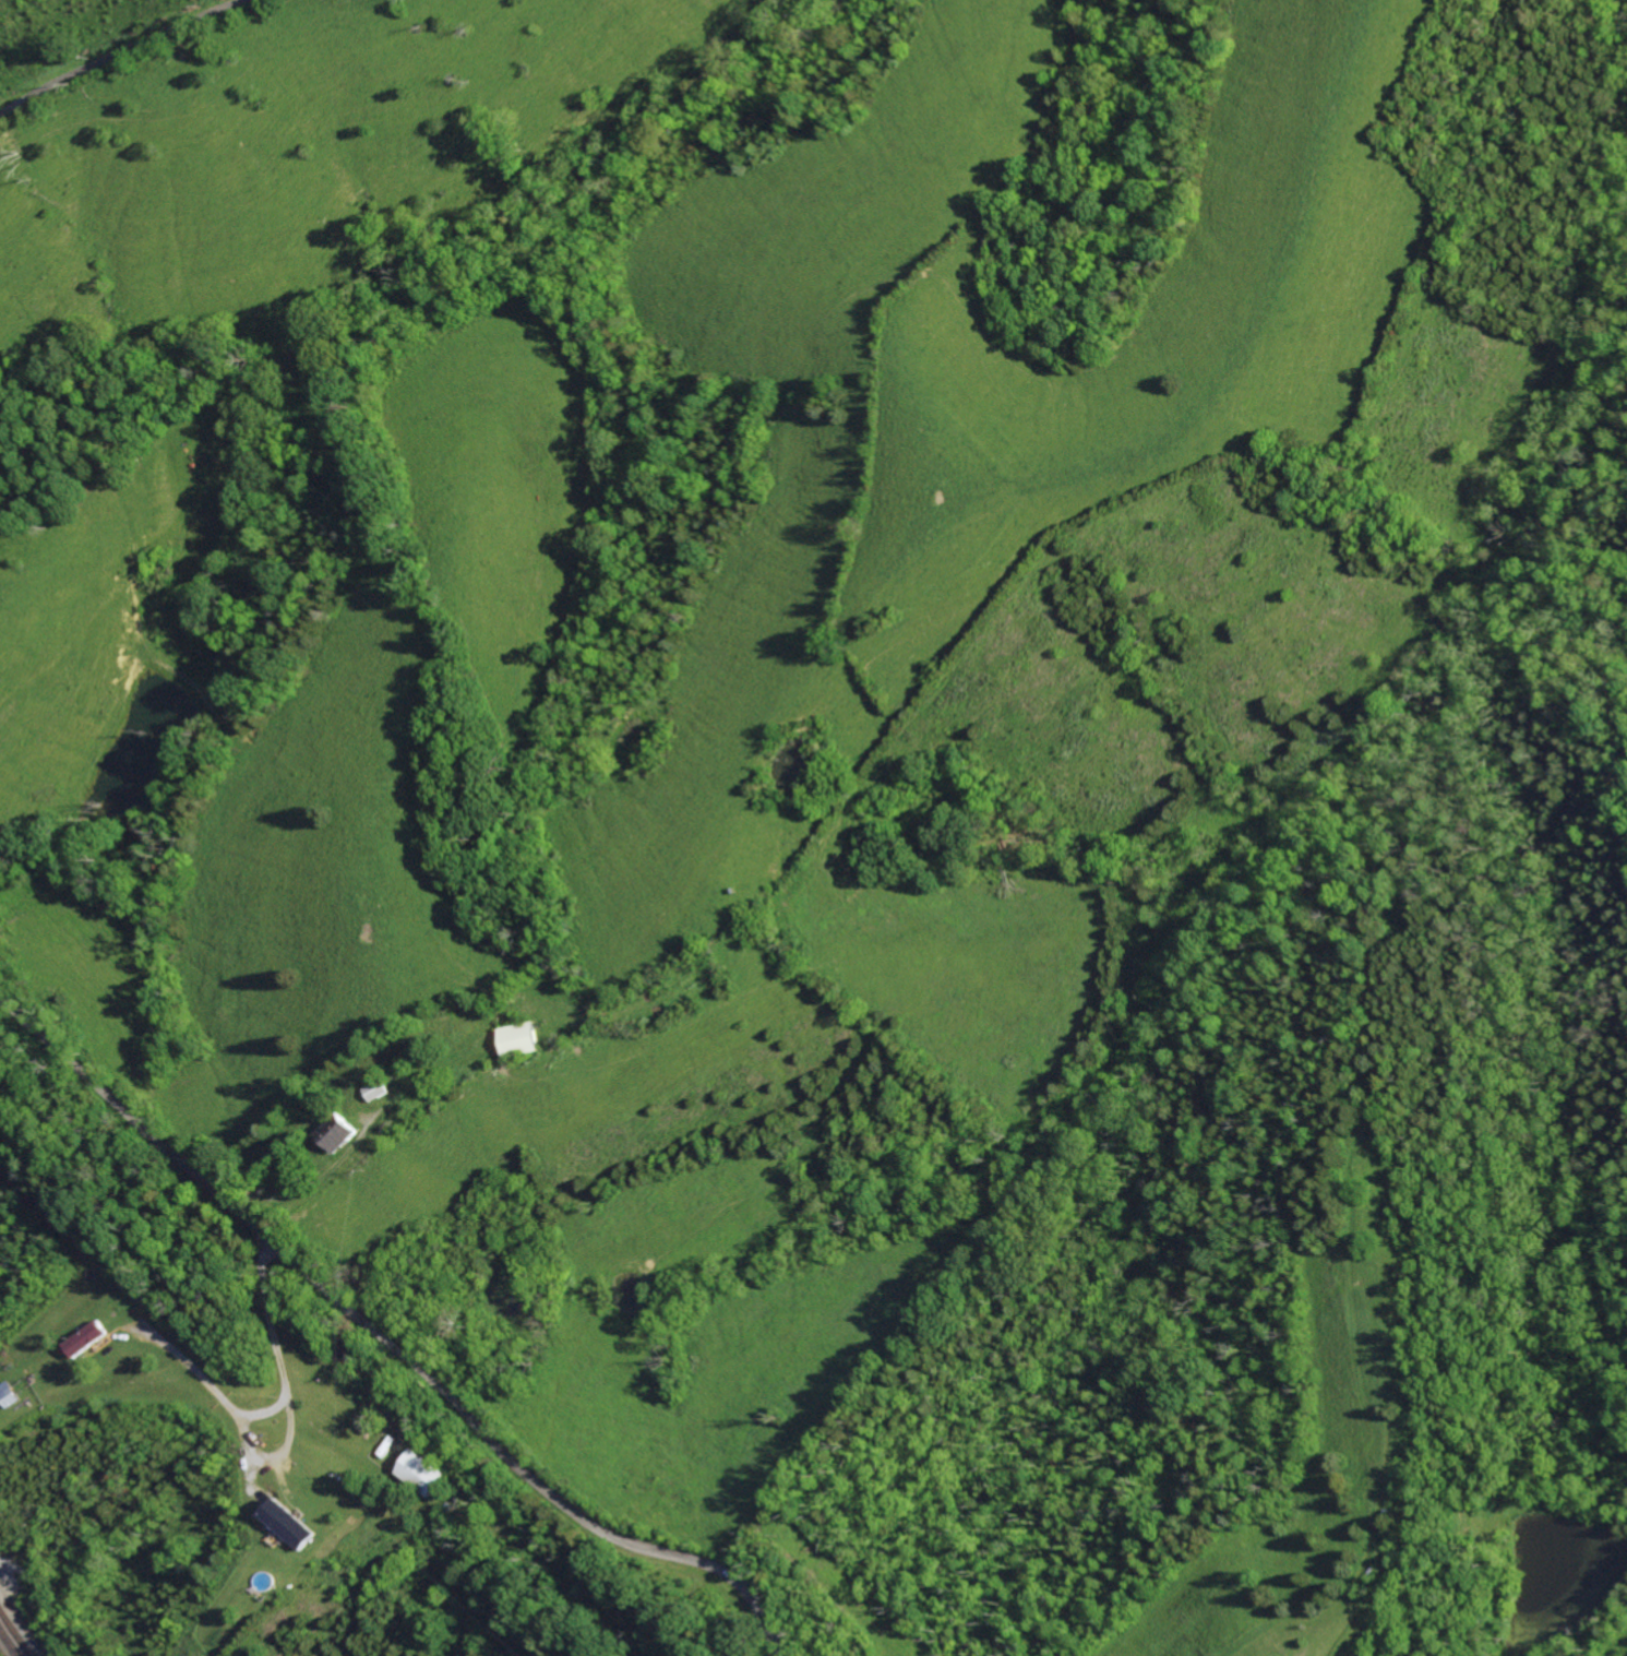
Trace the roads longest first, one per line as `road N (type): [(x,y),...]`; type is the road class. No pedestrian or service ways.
road 1 (residential): [(790,1655),(731,1577),(629,1542),(549,1491),(0,996)]
road 2 (residential): [(0,110),(232,0)]
road 3 (residential): [(431,1380),(325,1592)]
road 4 (residential): [(303,1634),(155,1574)]

